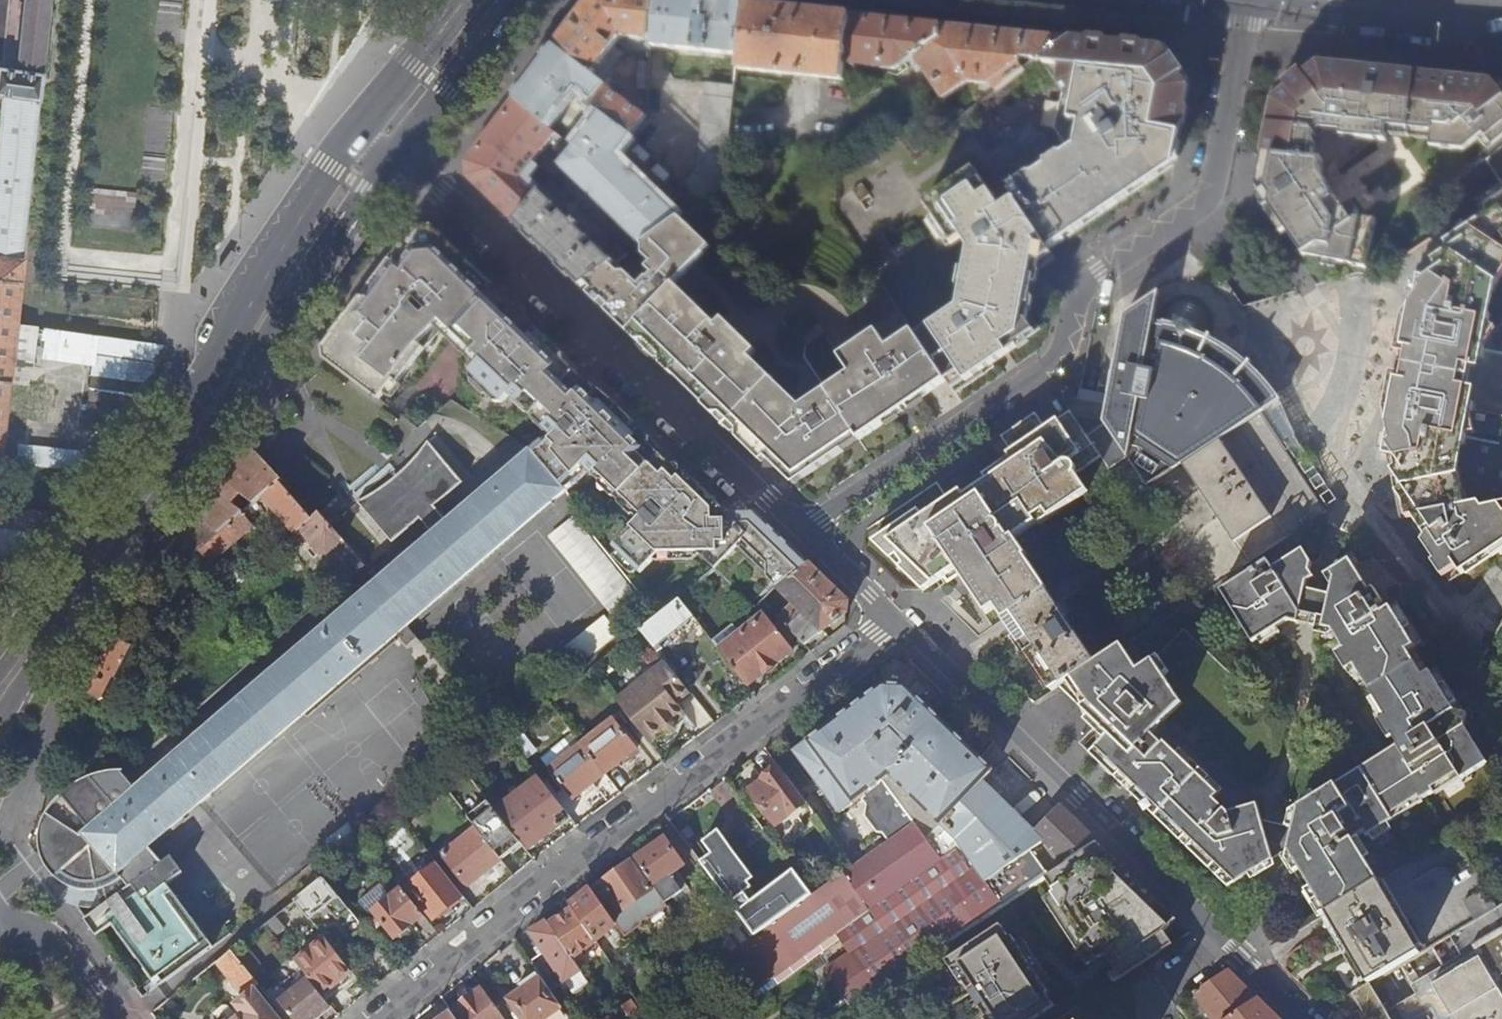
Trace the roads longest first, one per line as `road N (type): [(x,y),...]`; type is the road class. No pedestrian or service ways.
road 1 (residential): [(1249,0),(1208,198),(1084,286),(1053,361),(804,530)]
road 2 (secondary): [(0,719),(390,164)]
road 3 (residential): [(381,1018),(897,627)]
road 4 (secondary): [(351,144),(0,653)]
road 5 (residential): [(804,530),(441,183)]
road 6 (residential): [(1223,940),(897,627)]
road 7 (secondary): [(463,0),(351,144)]
road 8 (residential): [(0,916),(58,941),(118,1018)]
road 9 (secondary): [(1343,0),(1501,12)]
road 10 (secondary): [(424,120),(518,0)]
road 11 (residential): [(897,627),(804,530)]
road 12 (residential): [(1142,1018),(1136,1009),(1223,940)]

